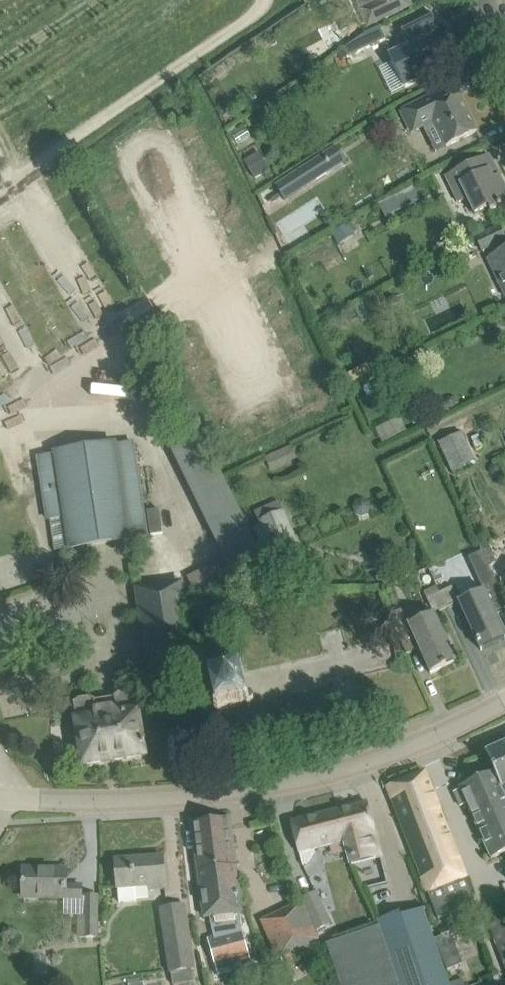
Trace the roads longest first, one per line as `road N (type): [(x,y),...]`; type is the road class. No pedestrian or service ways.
road 1 (tertiary): [(504,701),(426,742),(314,777),(215,794),(2,798)]
road 2 (track): [(267,0),(13,183),(0,158)]

